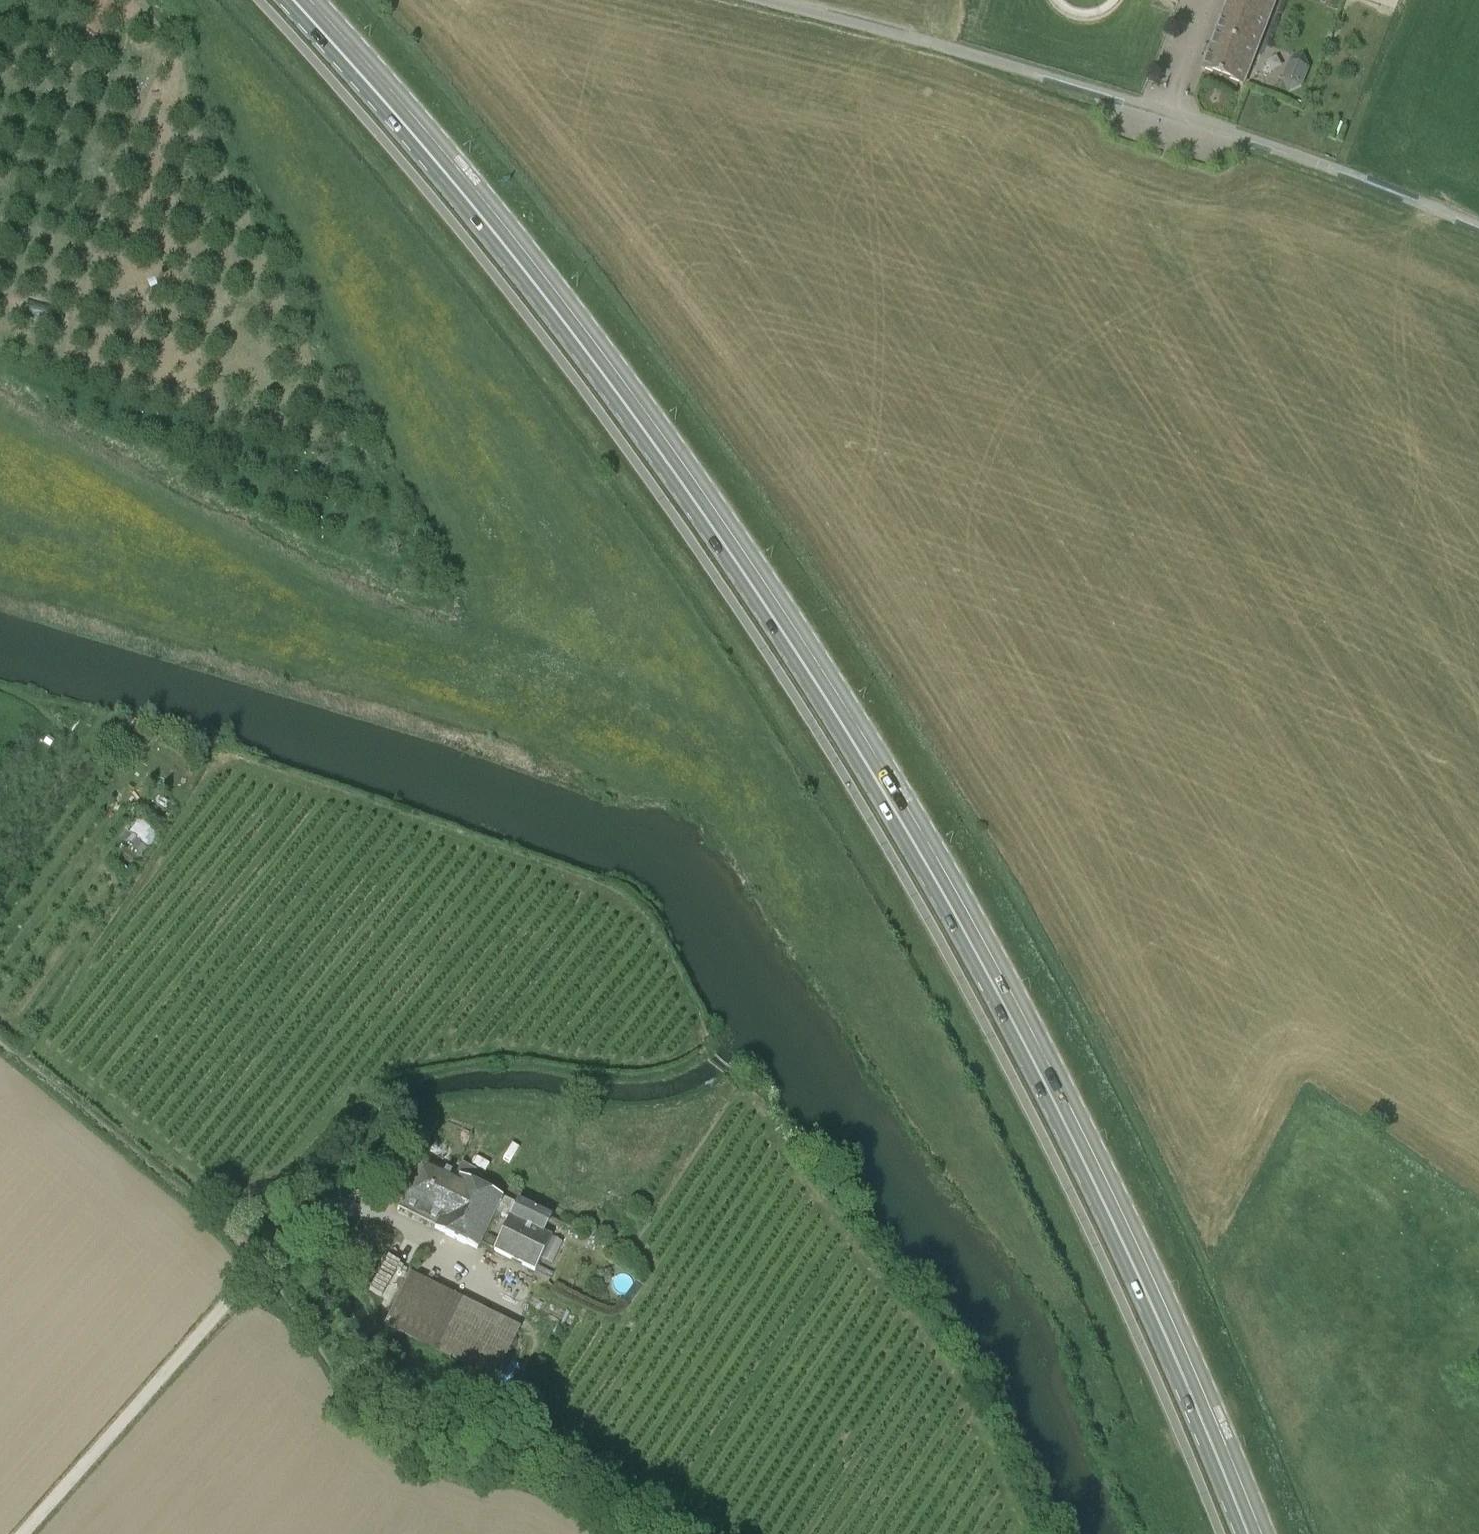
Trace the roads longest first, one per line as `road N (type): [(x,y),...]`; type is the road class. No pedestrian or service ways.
road 1 (primary): [(1249,1533),(1063,1116),(836,712),(702,508),(524,268),(286,0)]
road 2 (unclassified): [(1478,228),(1330,168),(1078,85),(770,0)]
road 3 (track): [(514,1283),(372,1211),(334,1212),(293,1231),(20,1533)]

